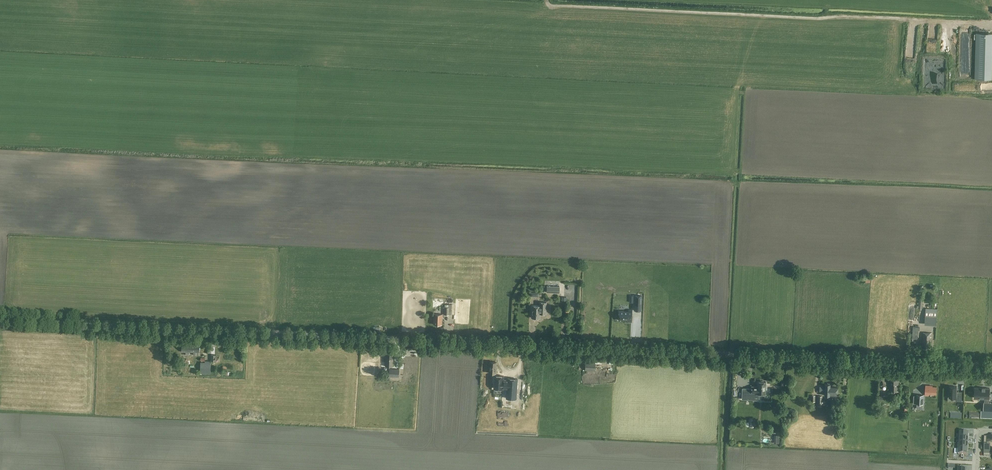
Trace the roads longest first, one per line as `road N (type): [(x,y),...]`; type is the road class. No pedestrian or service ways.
road 1 (tertiary): [(991,367),(0,322)]
road 2 (track): [(976,25),(552,6),(547,0)]

